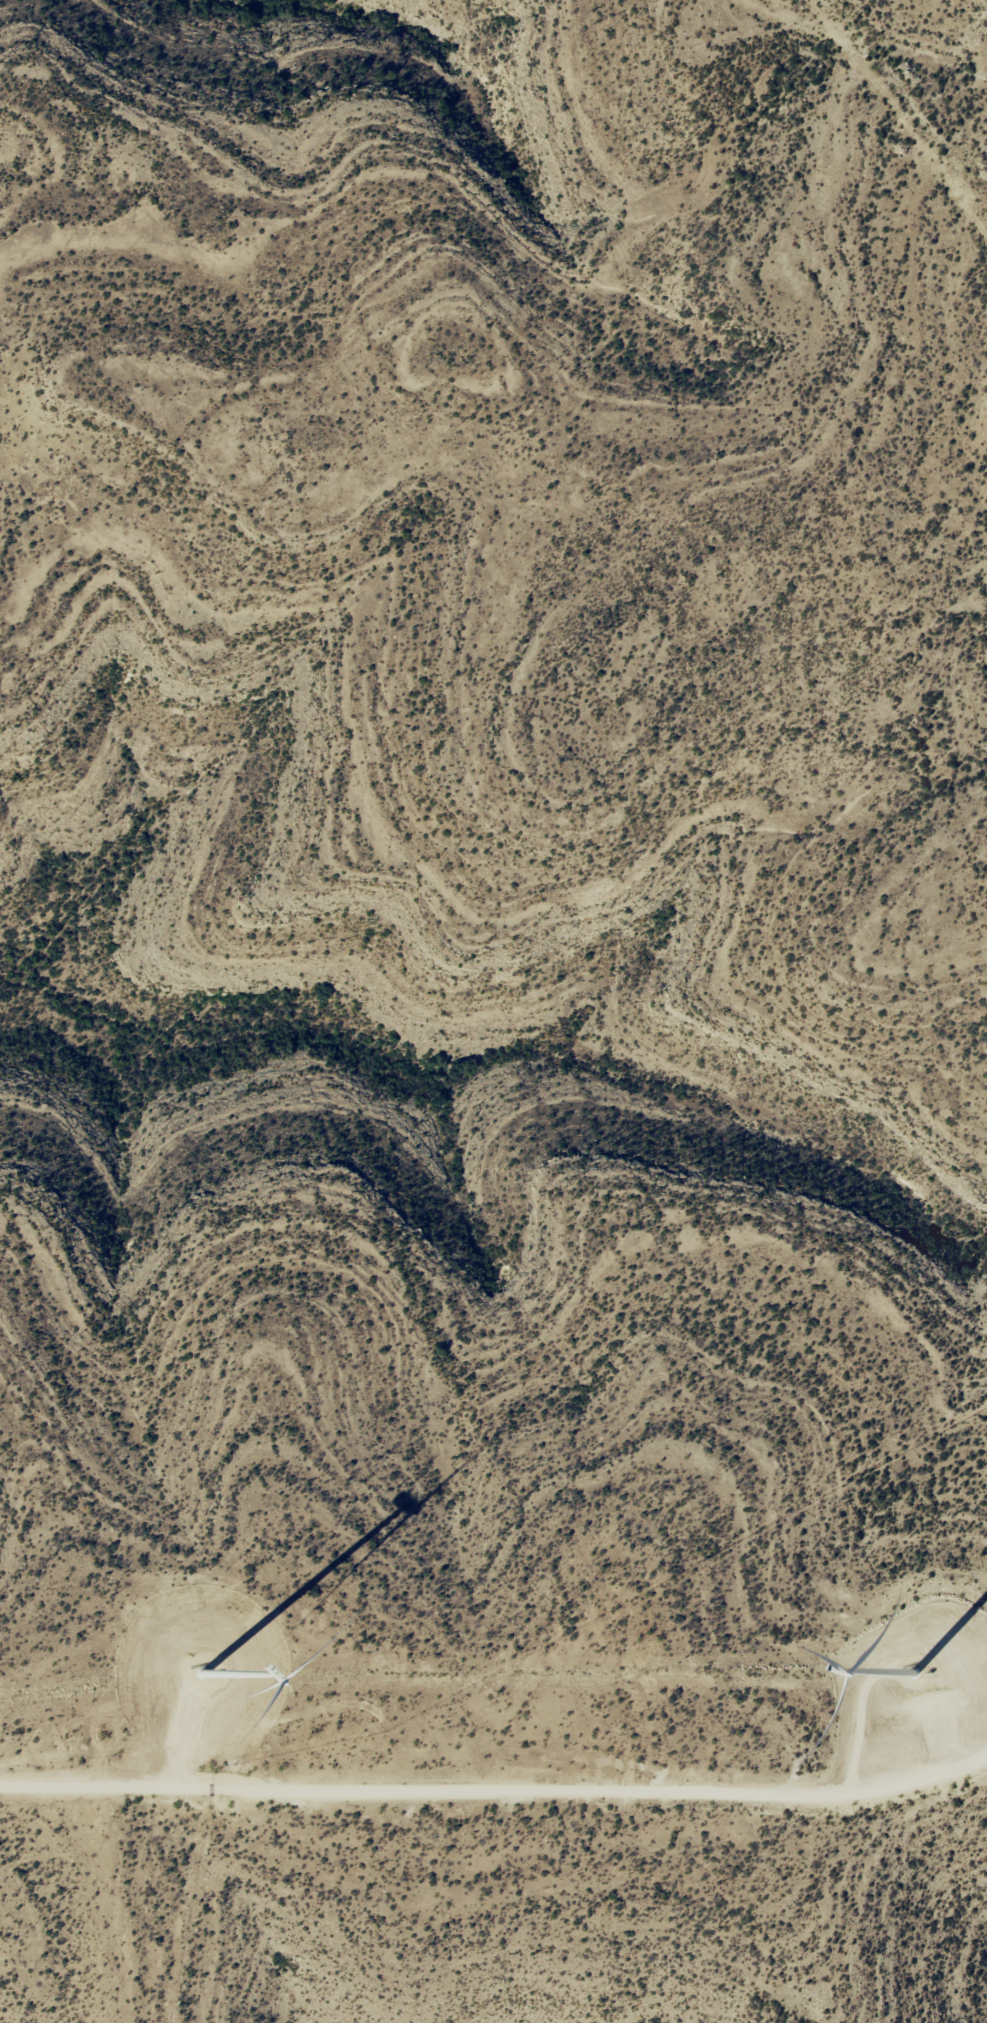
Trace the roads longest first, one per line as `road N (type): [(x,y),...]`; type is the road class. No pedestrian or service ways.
road 1 (track): [(0,1783),(404,1730),(785,1800),(986,1750)]

